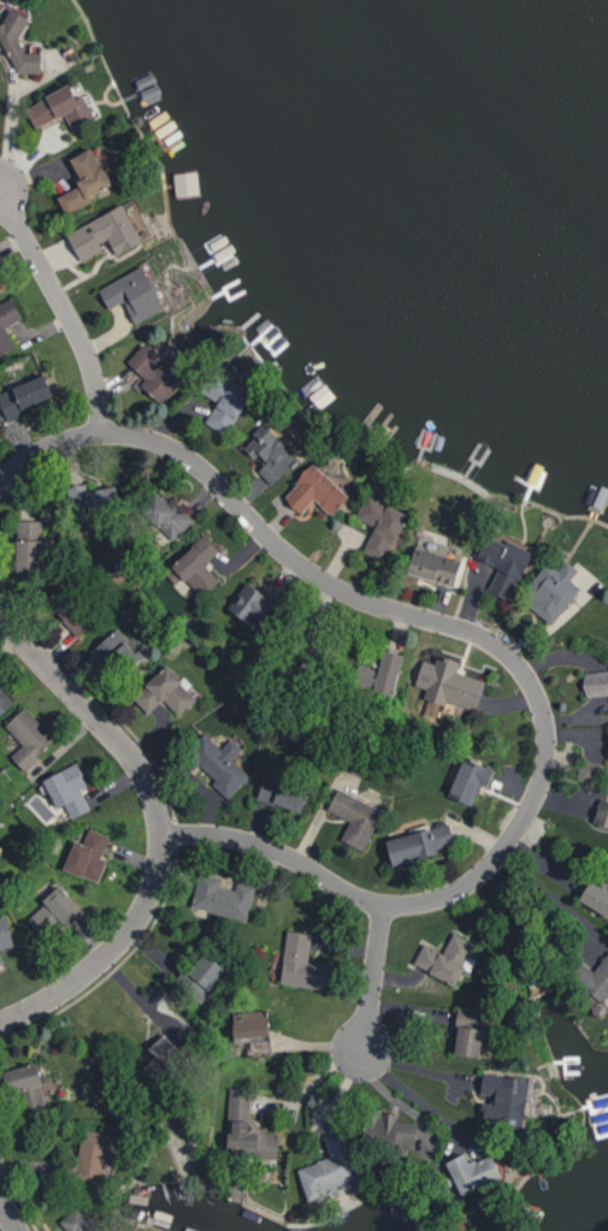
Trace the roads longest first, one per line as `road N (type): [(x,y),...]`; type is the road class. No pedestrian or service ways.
road 1 (residential): [(159,834),(256,845),(365,900),(405,905),(448,895),(485,869),(520,827),(544,764),(537,694),(510,658),(477,634),(352,594),(297,563),(191,460),(160,443),(81,436),(42,450),(0,483)]
road 2 (residential): [(0,1023),(63,992),(128,934),(152,890),(159,848),(154,804),(131,758),(0,618)]
road 3 (residential): [(100,433),(92,367),(0,193)]
road 4 (residential): [(383,904),(364,1053)]

